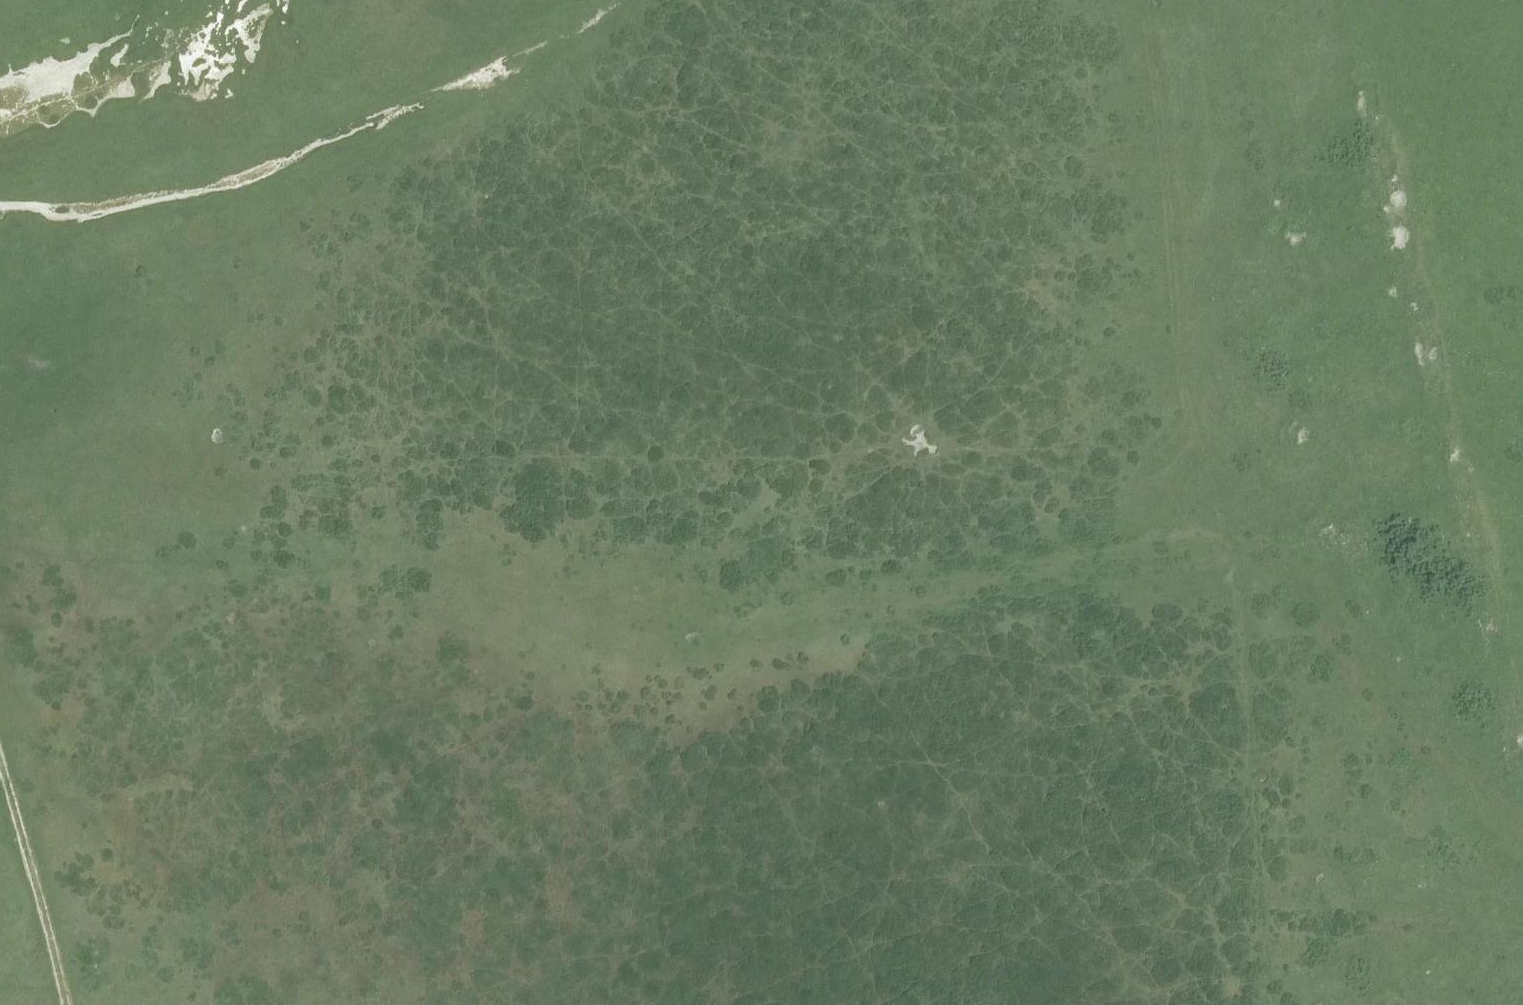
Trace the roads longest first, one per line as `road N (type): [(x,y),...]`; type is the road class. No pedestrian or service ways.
road 1 (track): [(1266,1004),(1253,898),(1246,655),(1232,549),(1197,449),(1179,362),(1147,0)]
road 2 (track): [(0,213),(74,218),(226,186),(622,0)]
road 3 (track): [(61,1004),(0,764)]

